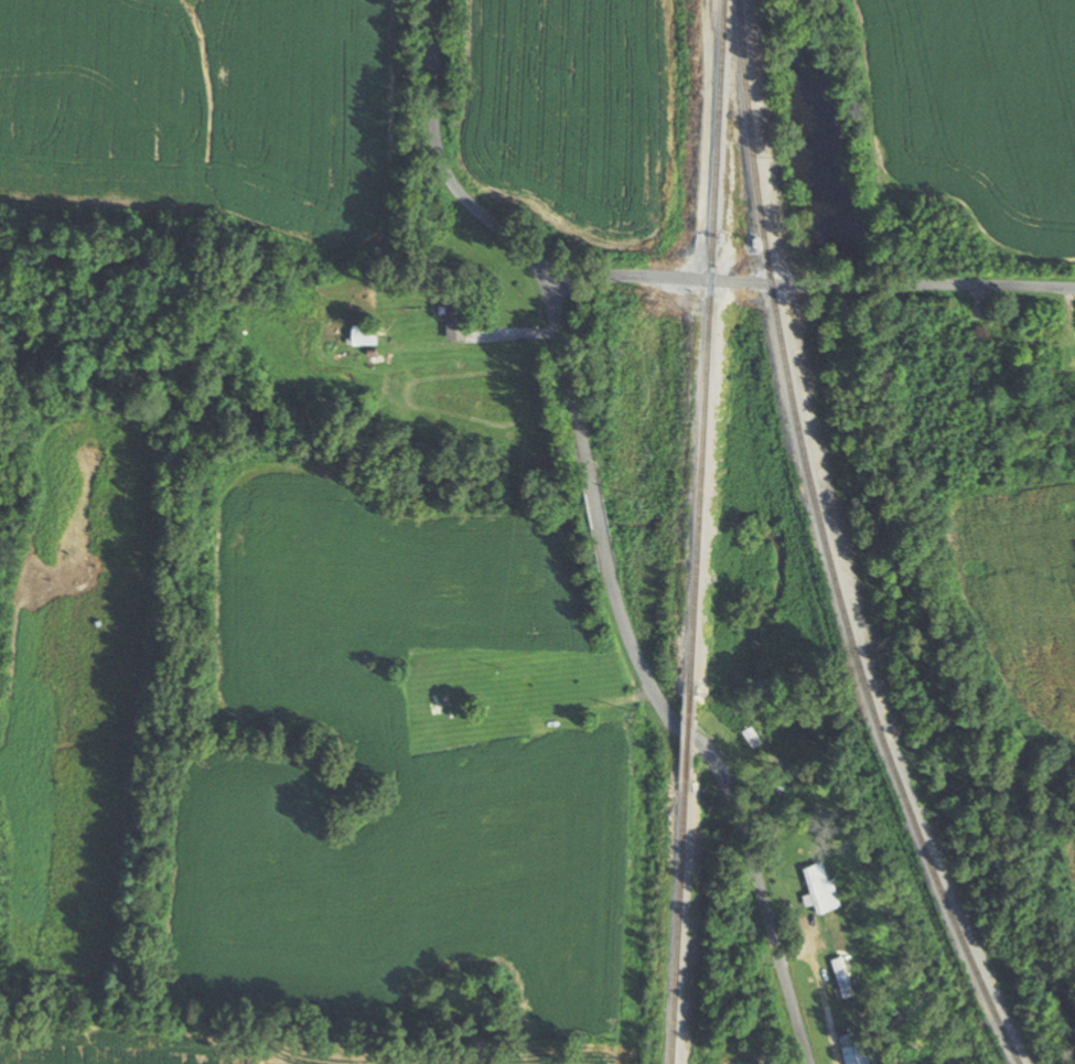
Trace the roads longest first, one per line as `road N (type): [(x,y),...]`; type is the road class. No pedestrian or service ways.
road 1 (residential): [(814,1063),(724,777),(663,702),(624,621),(545,283),(486,216),(452,160),(441,0)]
road 2 (residential): [(789,281),(1074,285)]

